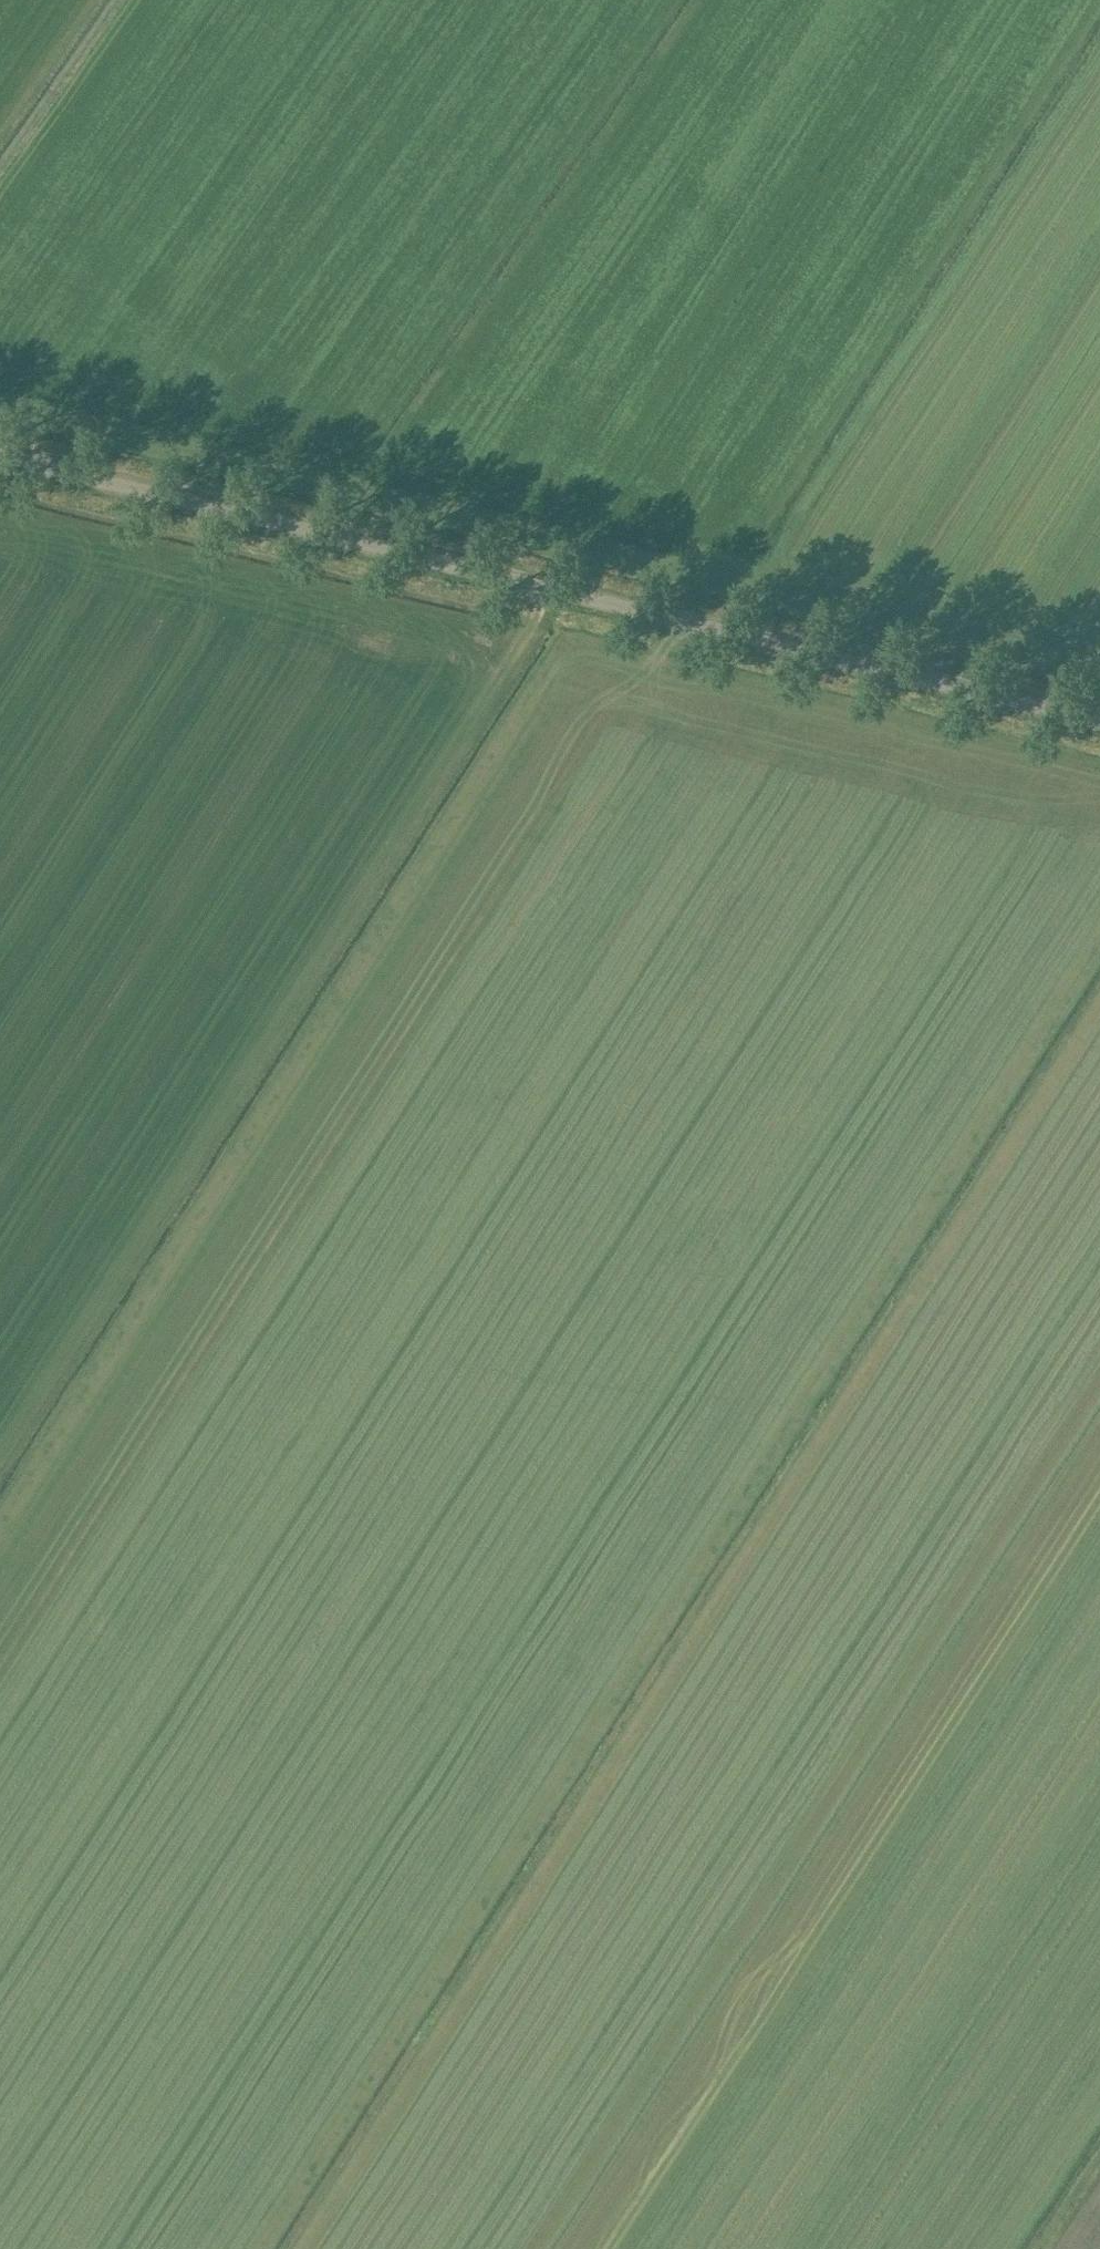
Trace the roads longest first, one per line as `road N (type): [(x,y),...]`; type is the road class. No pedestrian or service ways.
road 1 (unclassified): [(1099,721),(0,459)]

